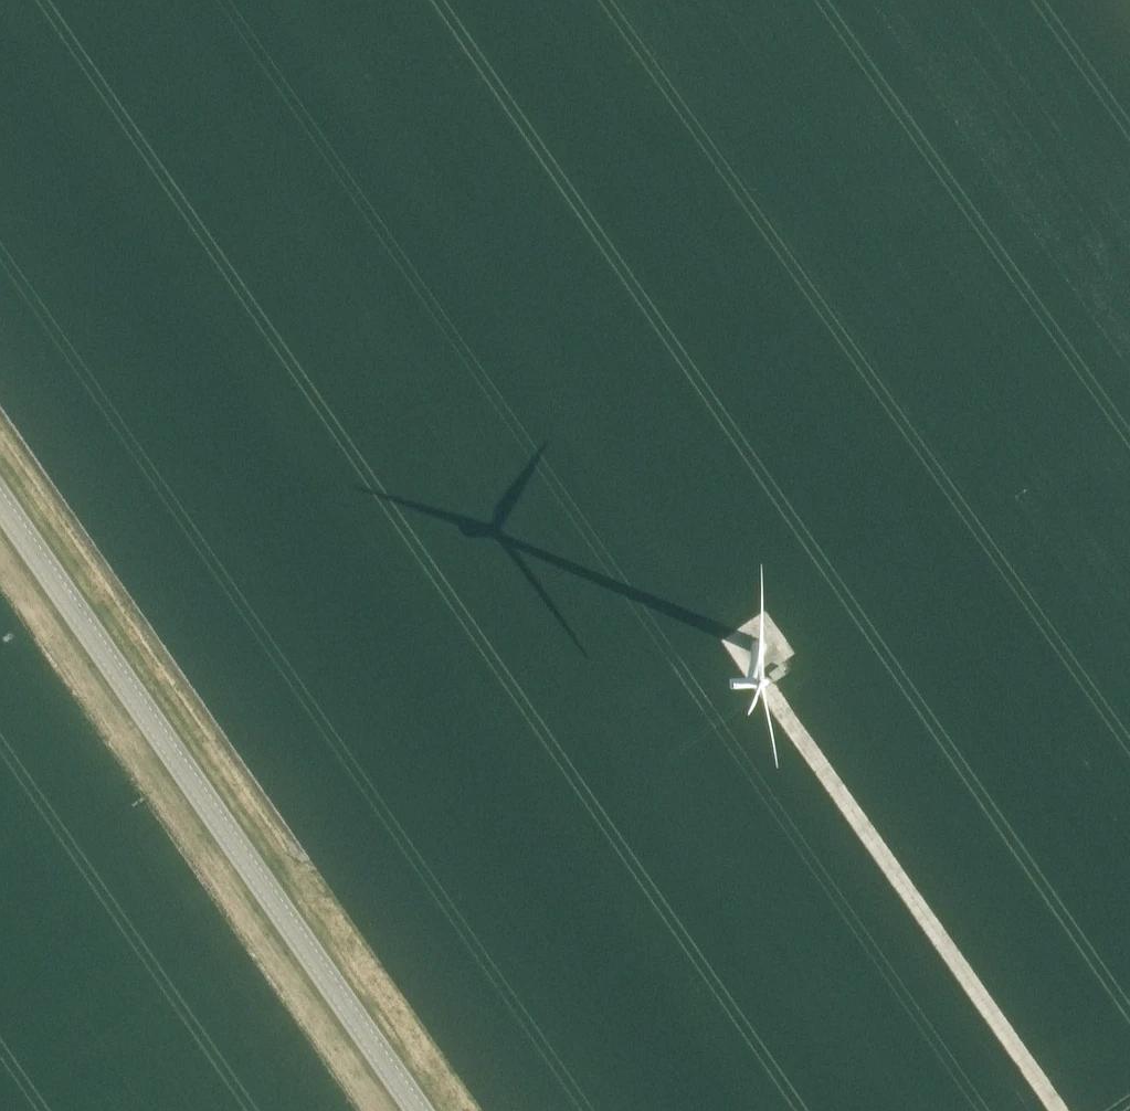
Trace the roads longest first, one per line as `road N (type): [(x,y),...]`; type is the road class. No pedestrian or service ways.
road 1 (tertiary): [(415,1110),(327,963),(0,480)]

